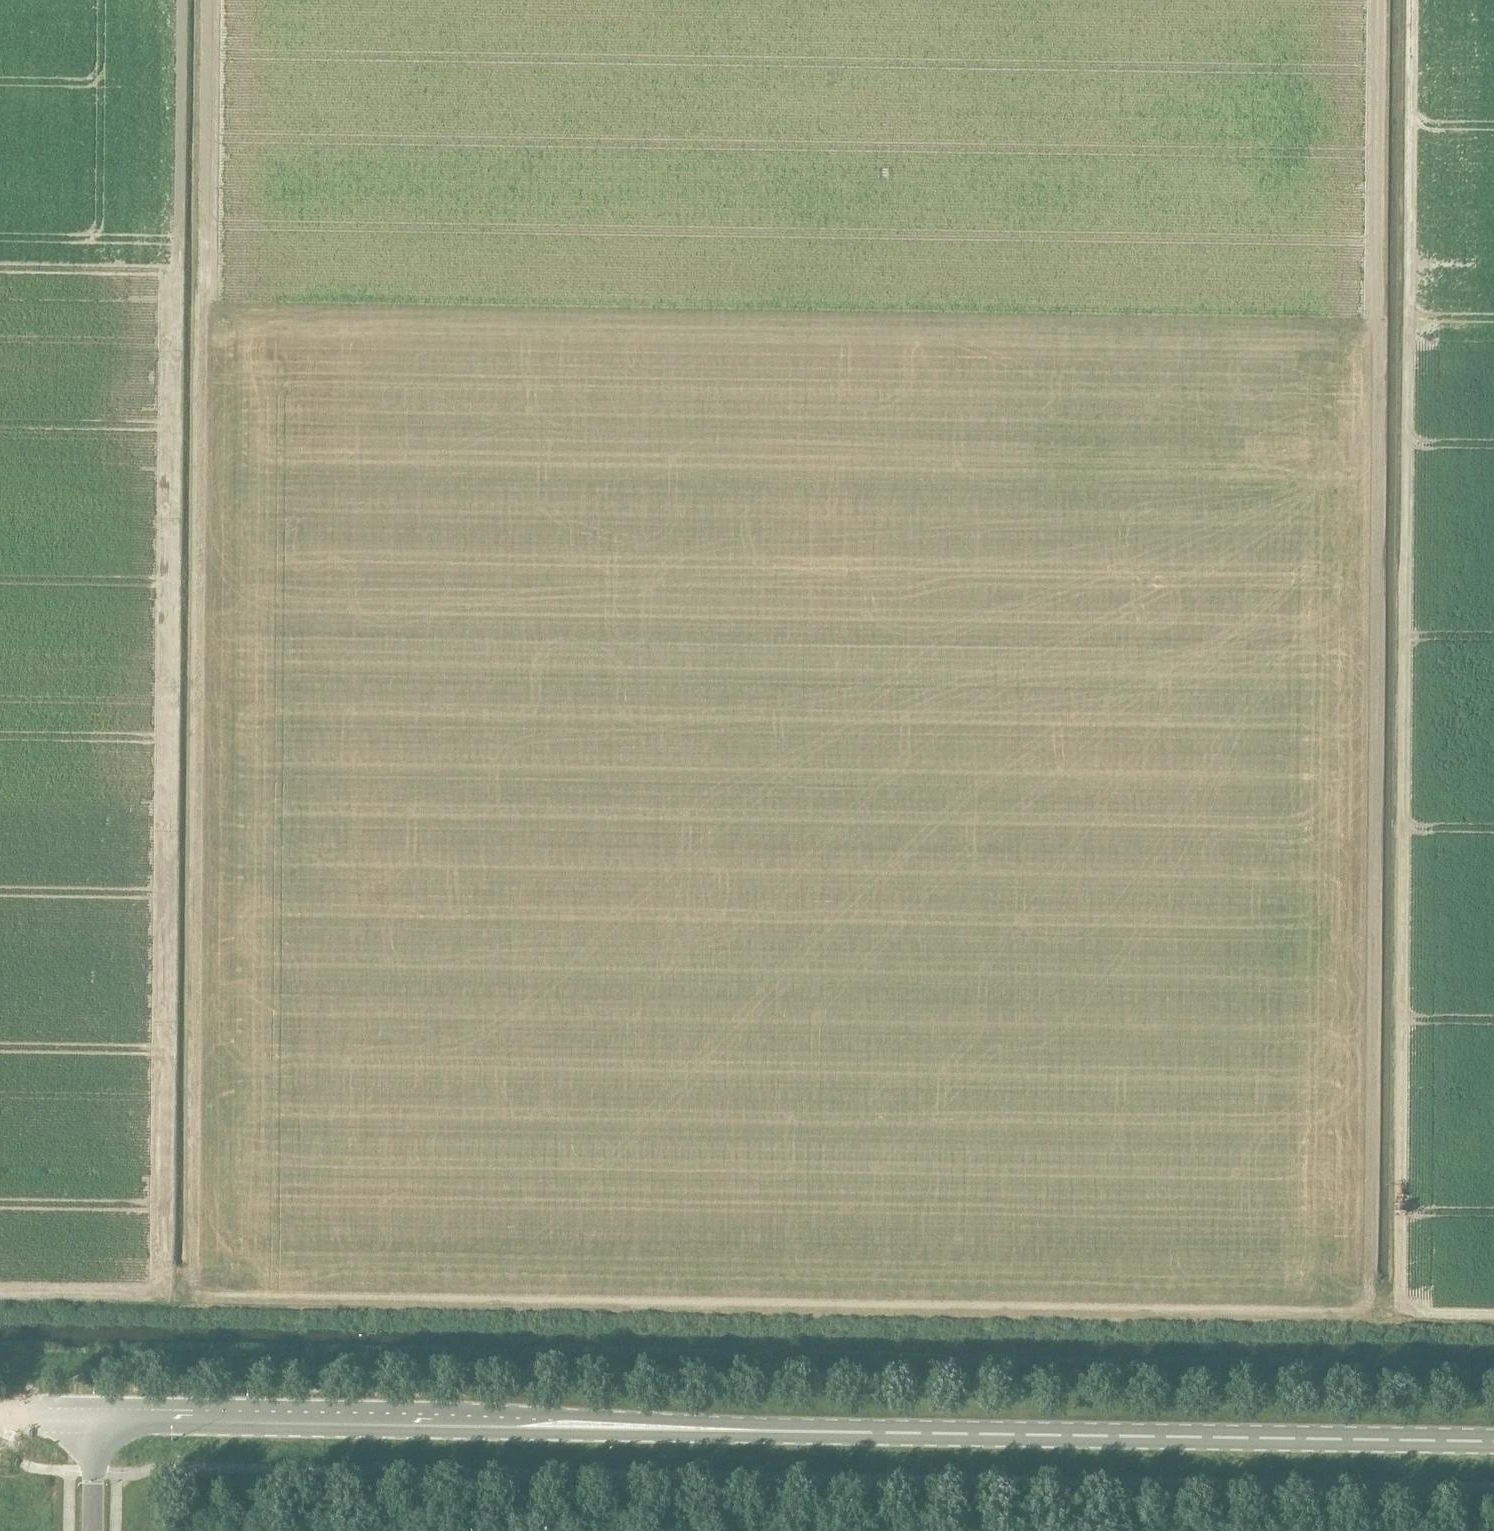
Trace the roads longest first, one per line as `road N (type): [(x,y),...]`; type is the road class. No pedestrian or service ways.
road 1 (unclassified): [(732,1429),(1493,1441)]
road 2 (unclassified): [(732,1429),(719,1422),(508,1411),(94,1405)]
road 3 (unclassified): [(94,1429),(720,1436),(732,1429)]

